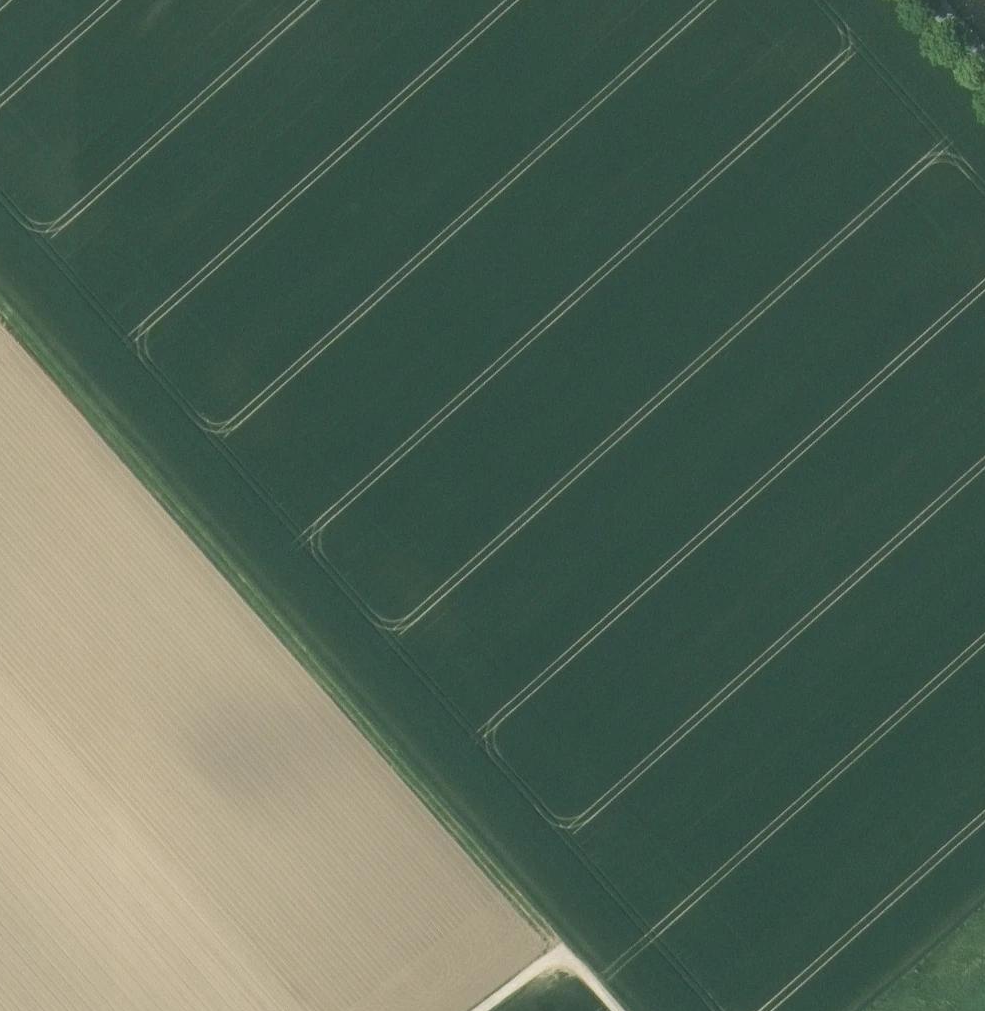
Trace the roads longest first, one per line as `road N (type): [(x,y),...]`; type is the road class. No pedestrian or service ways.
road 1 (track): [(563,950),(0,309)]
road 2 (track): [(617,1010),(563,950),(480,1010)]

